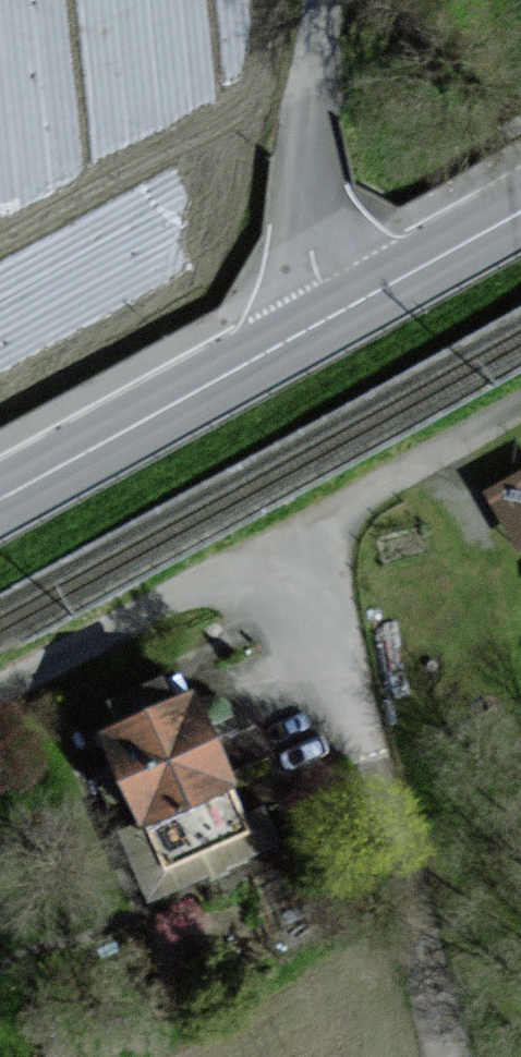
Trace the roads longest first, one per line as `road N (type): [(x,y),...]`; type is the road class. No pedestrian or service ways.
road 1 (track): [(520,404),(0,691)]
road 2 (secondary): [(0,497),(520,213)]
road 3 (unclassified): [(303,526),(450,1056)]

